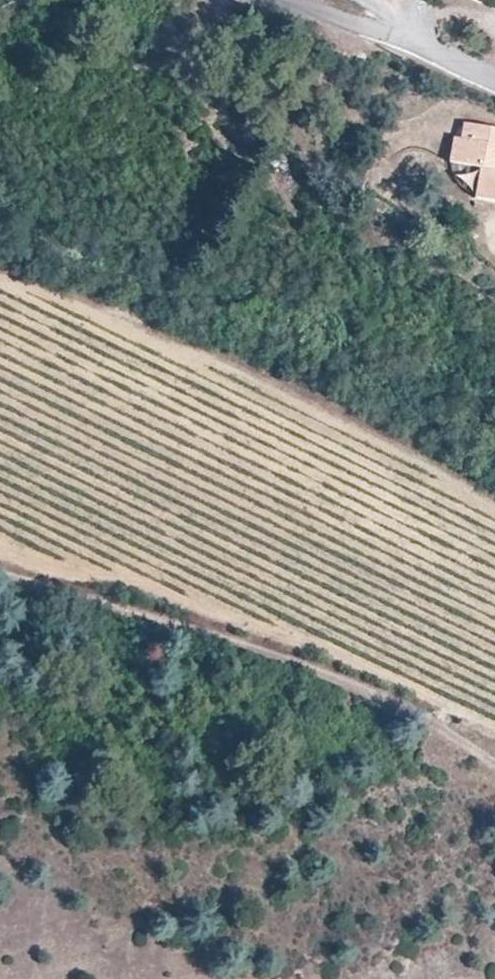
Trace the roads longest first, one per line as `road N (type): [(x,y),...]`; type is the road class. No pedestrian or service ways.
road 1 (track): [(0,570),(388,699),(494,766)]
road 2 (residential): [(274,0),(389,34),(494,83)]

